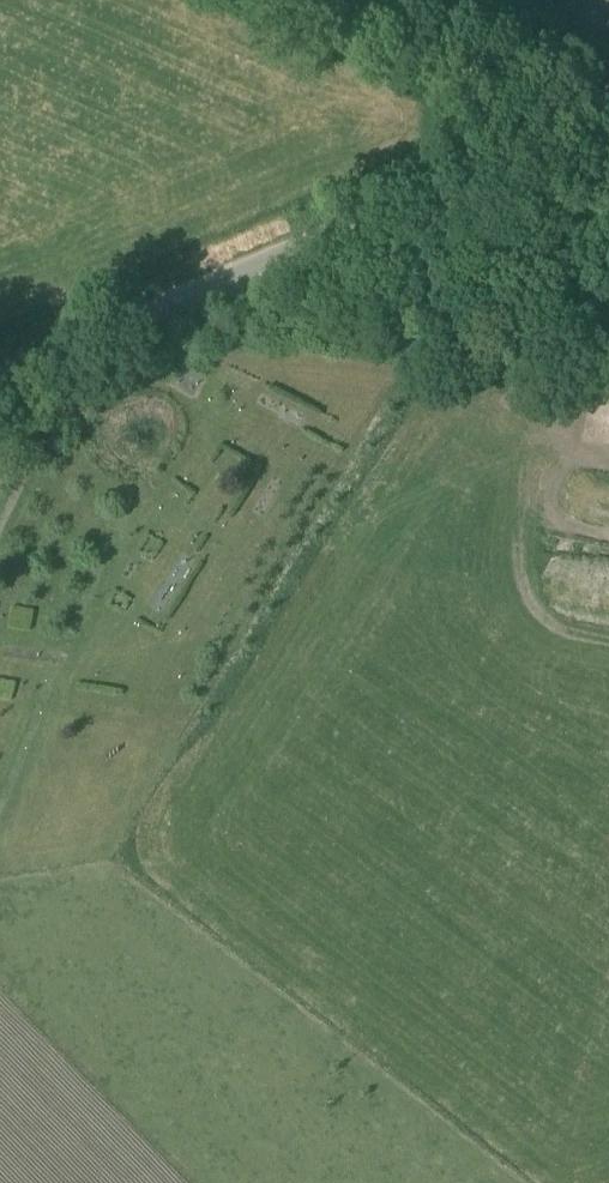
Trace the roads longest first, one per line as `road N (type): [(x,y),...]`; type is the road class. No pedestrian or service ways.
road 1 (unclassified): [(0,377),(416,197),(608,159)]
road 2 (track): [(539,105),(319,0)]
road 3 (track): [(529,170),(539,105),(513,0)]

